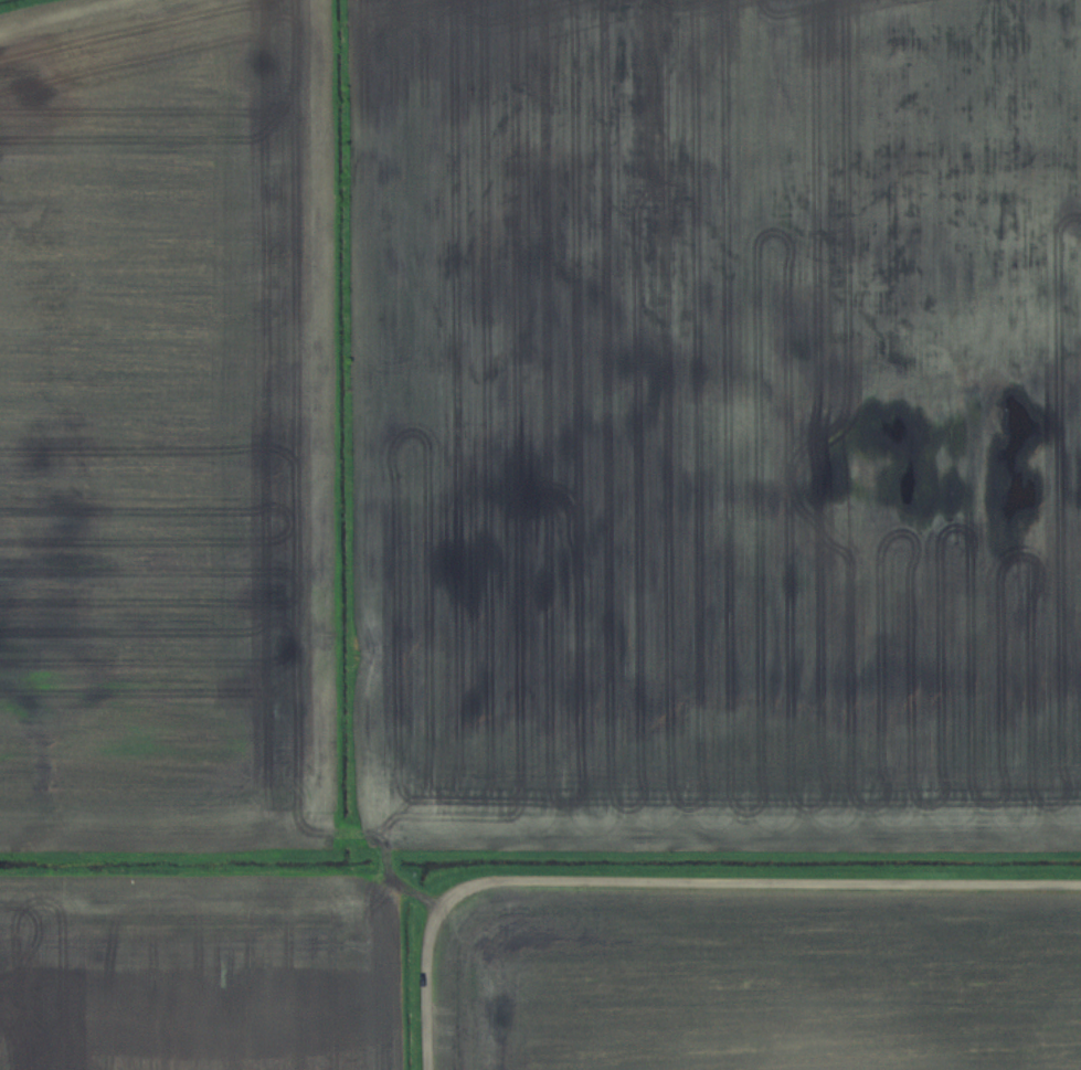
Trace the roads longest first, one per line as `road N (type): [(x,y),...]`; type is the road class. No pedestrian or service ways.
road 1 (residential): [(1080,888),(478,886),(443,910),(431,939),(429,1069)]

